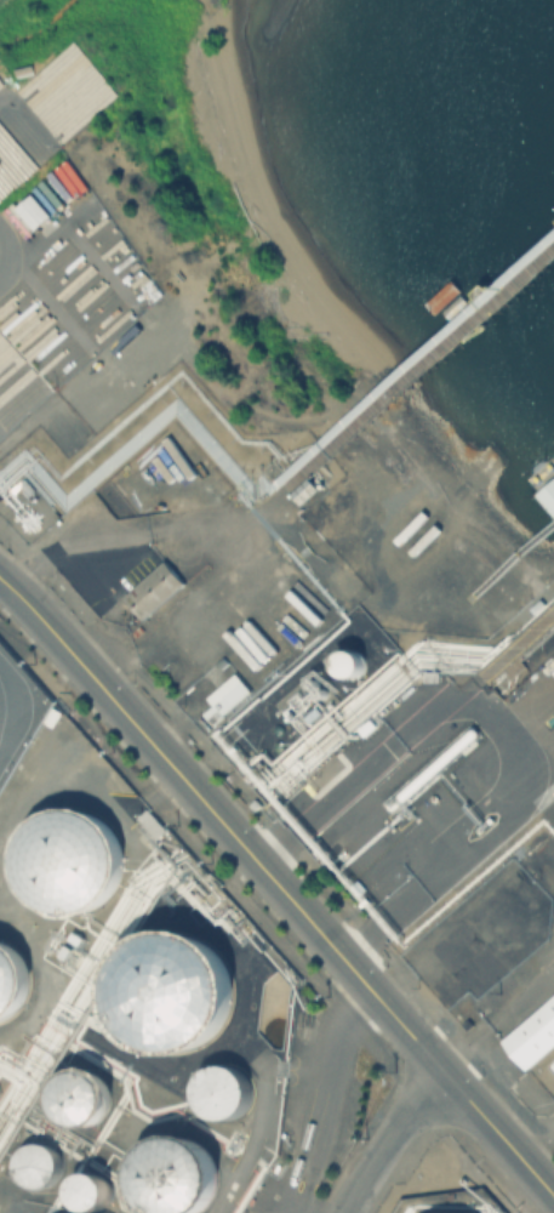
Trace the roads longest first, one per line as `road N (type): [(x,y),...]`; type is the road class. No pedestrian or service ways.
road 1 (tertiary): [(553,1196),(0,576)]
road 2 (residential): [(433,1058),(341,1212)]

